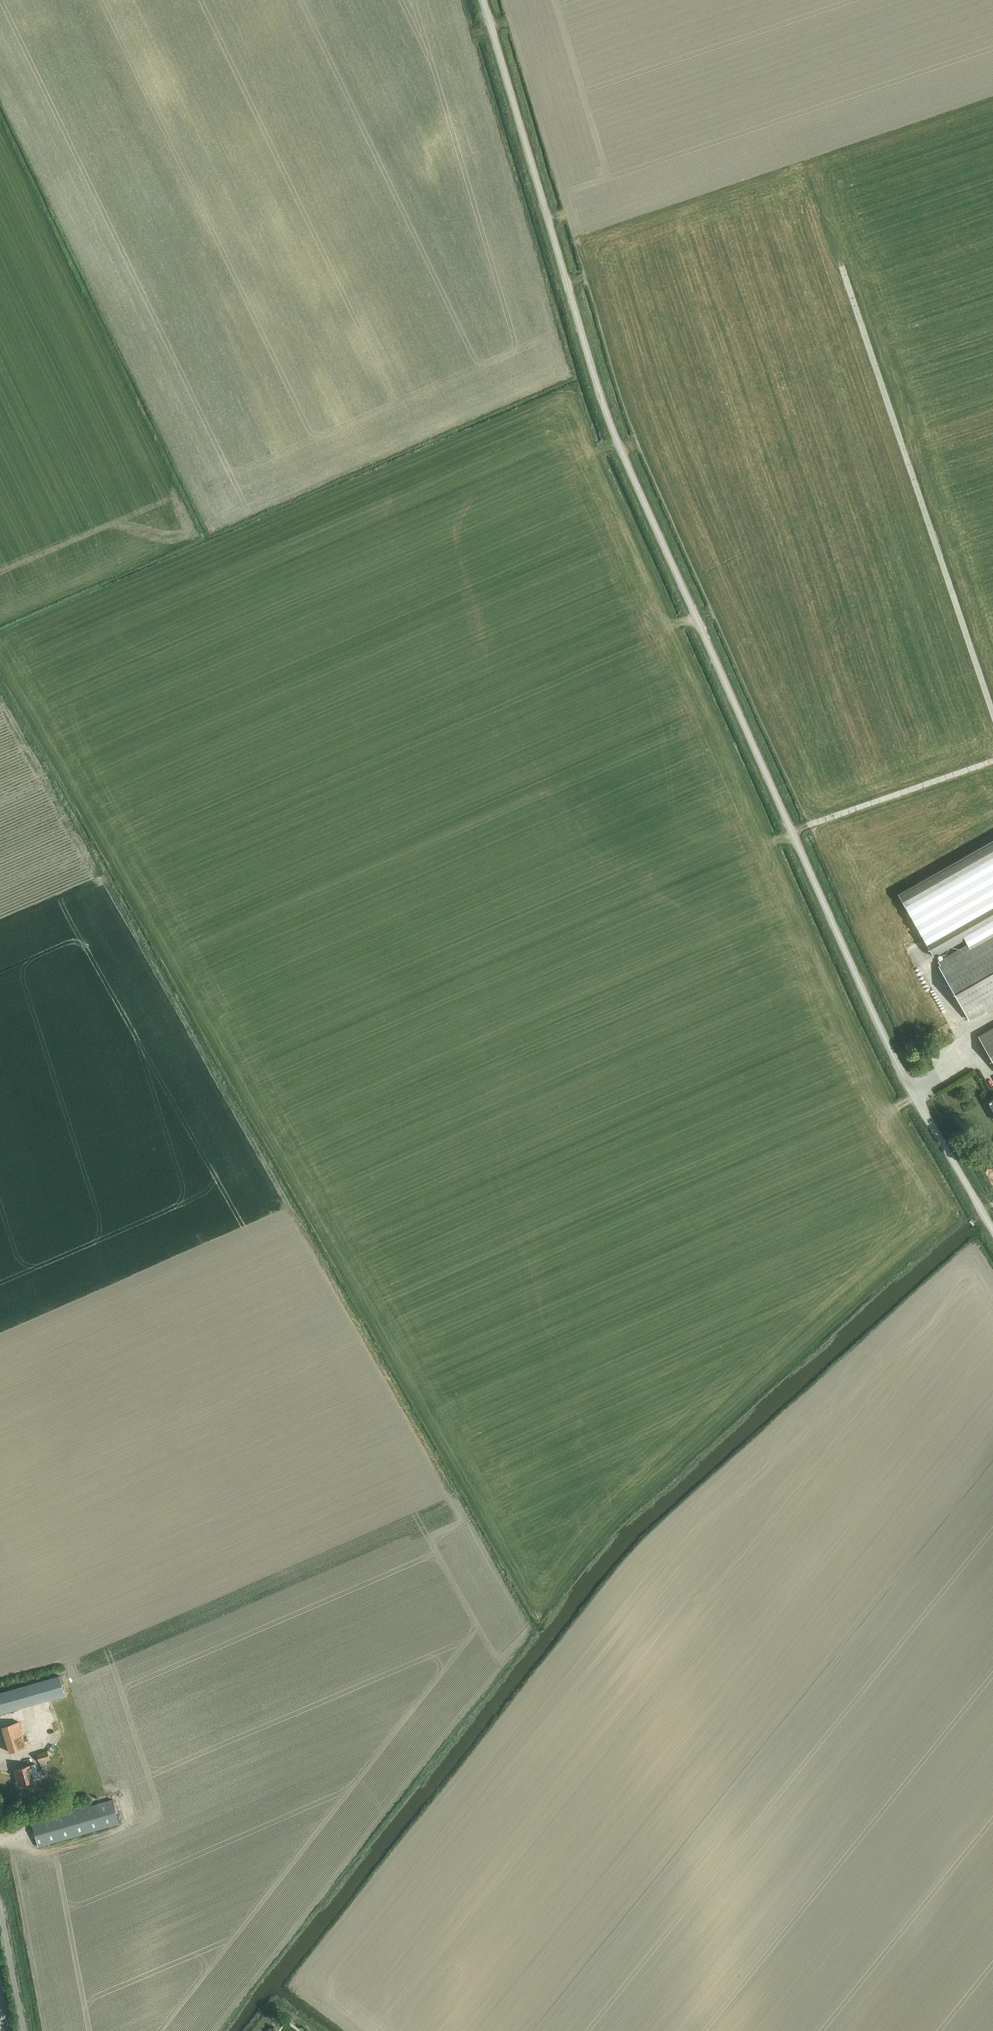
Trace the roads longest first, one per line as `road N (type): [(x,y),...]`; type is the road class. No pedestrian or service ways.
road 1 (unclassified): [(992,1230),(866,998),(593,389),(481,0)]

